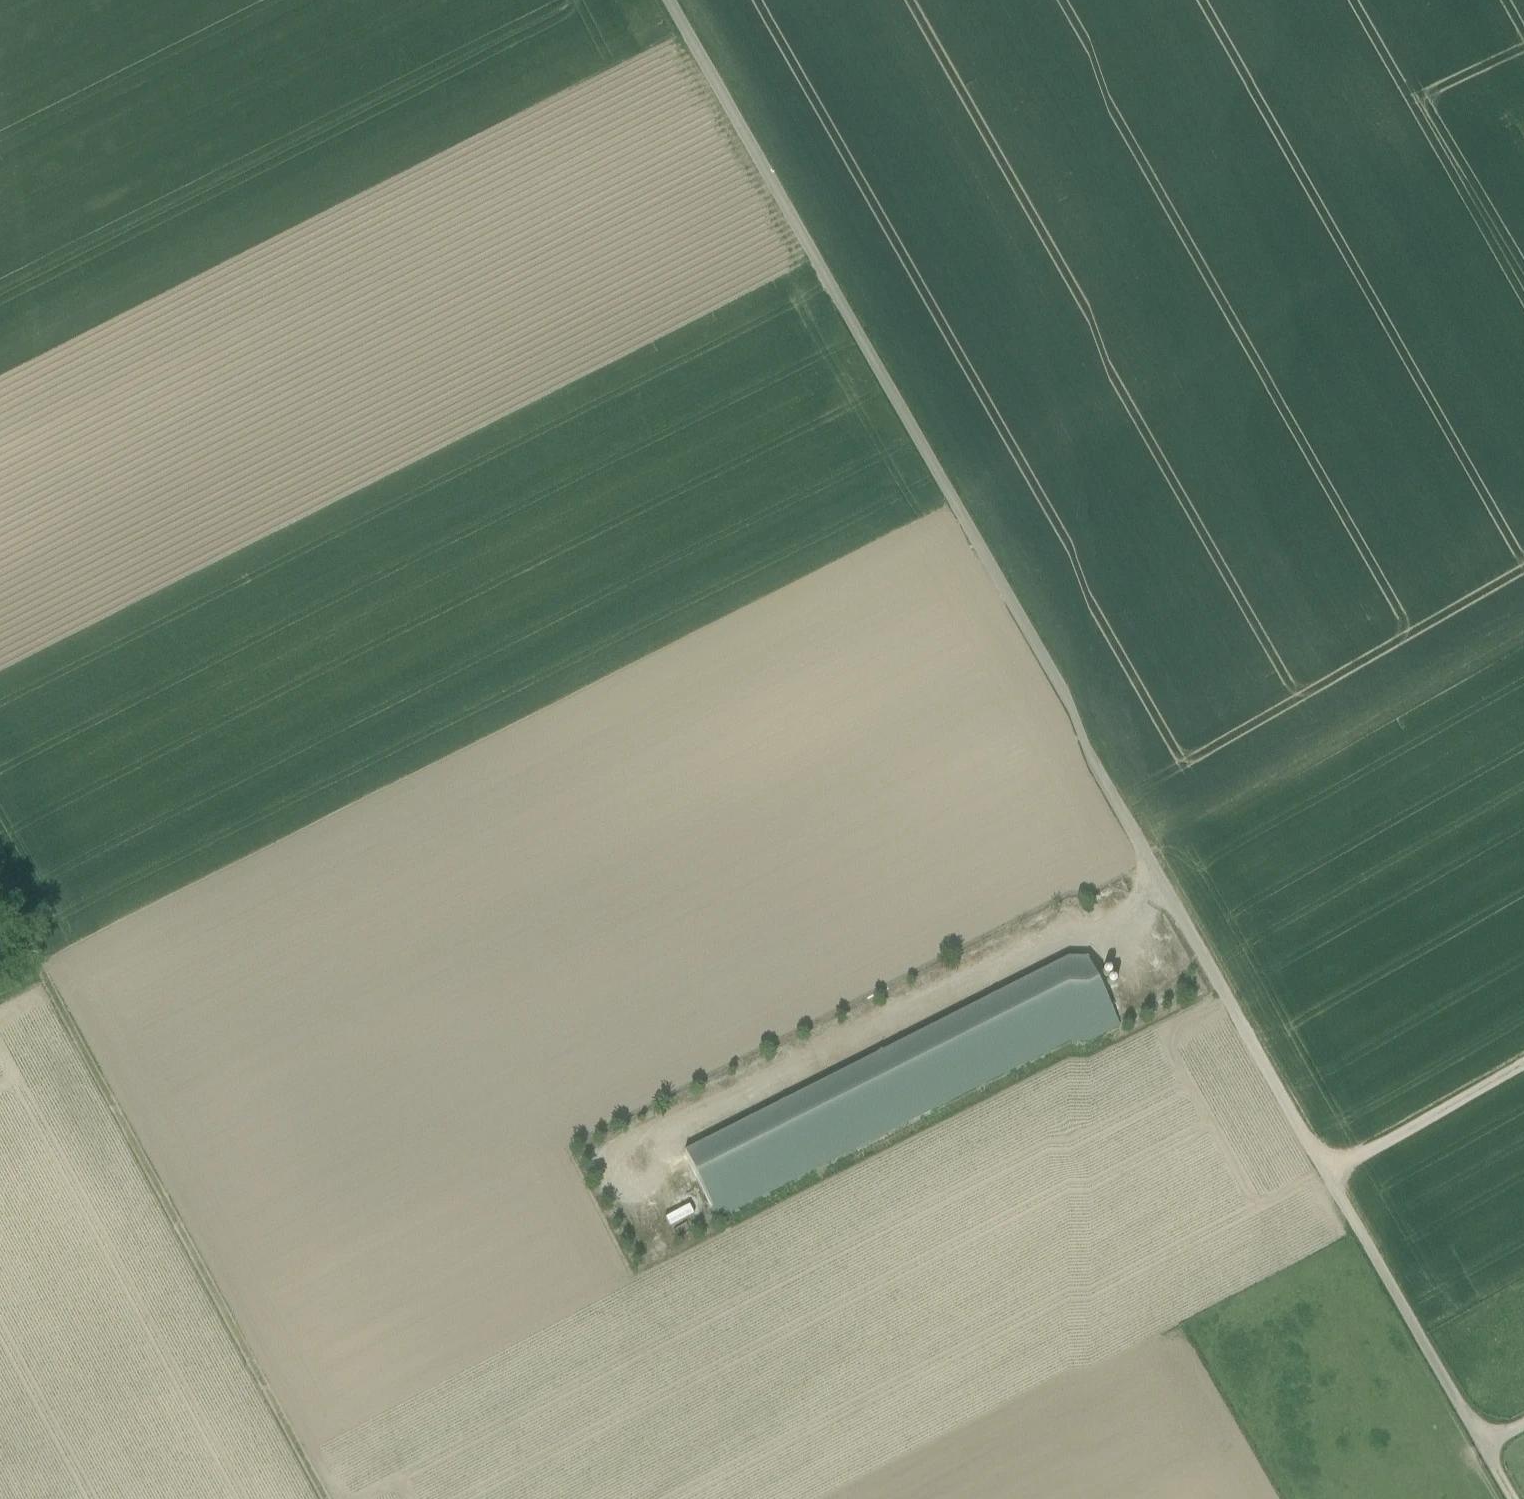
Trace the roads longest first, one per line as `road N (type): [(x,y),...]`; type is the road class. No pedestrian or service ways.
road 1 (track): [(654,0),(1484,1452),(1523,1428)]
road 2 (track): [(323,1498),(0,915)]

